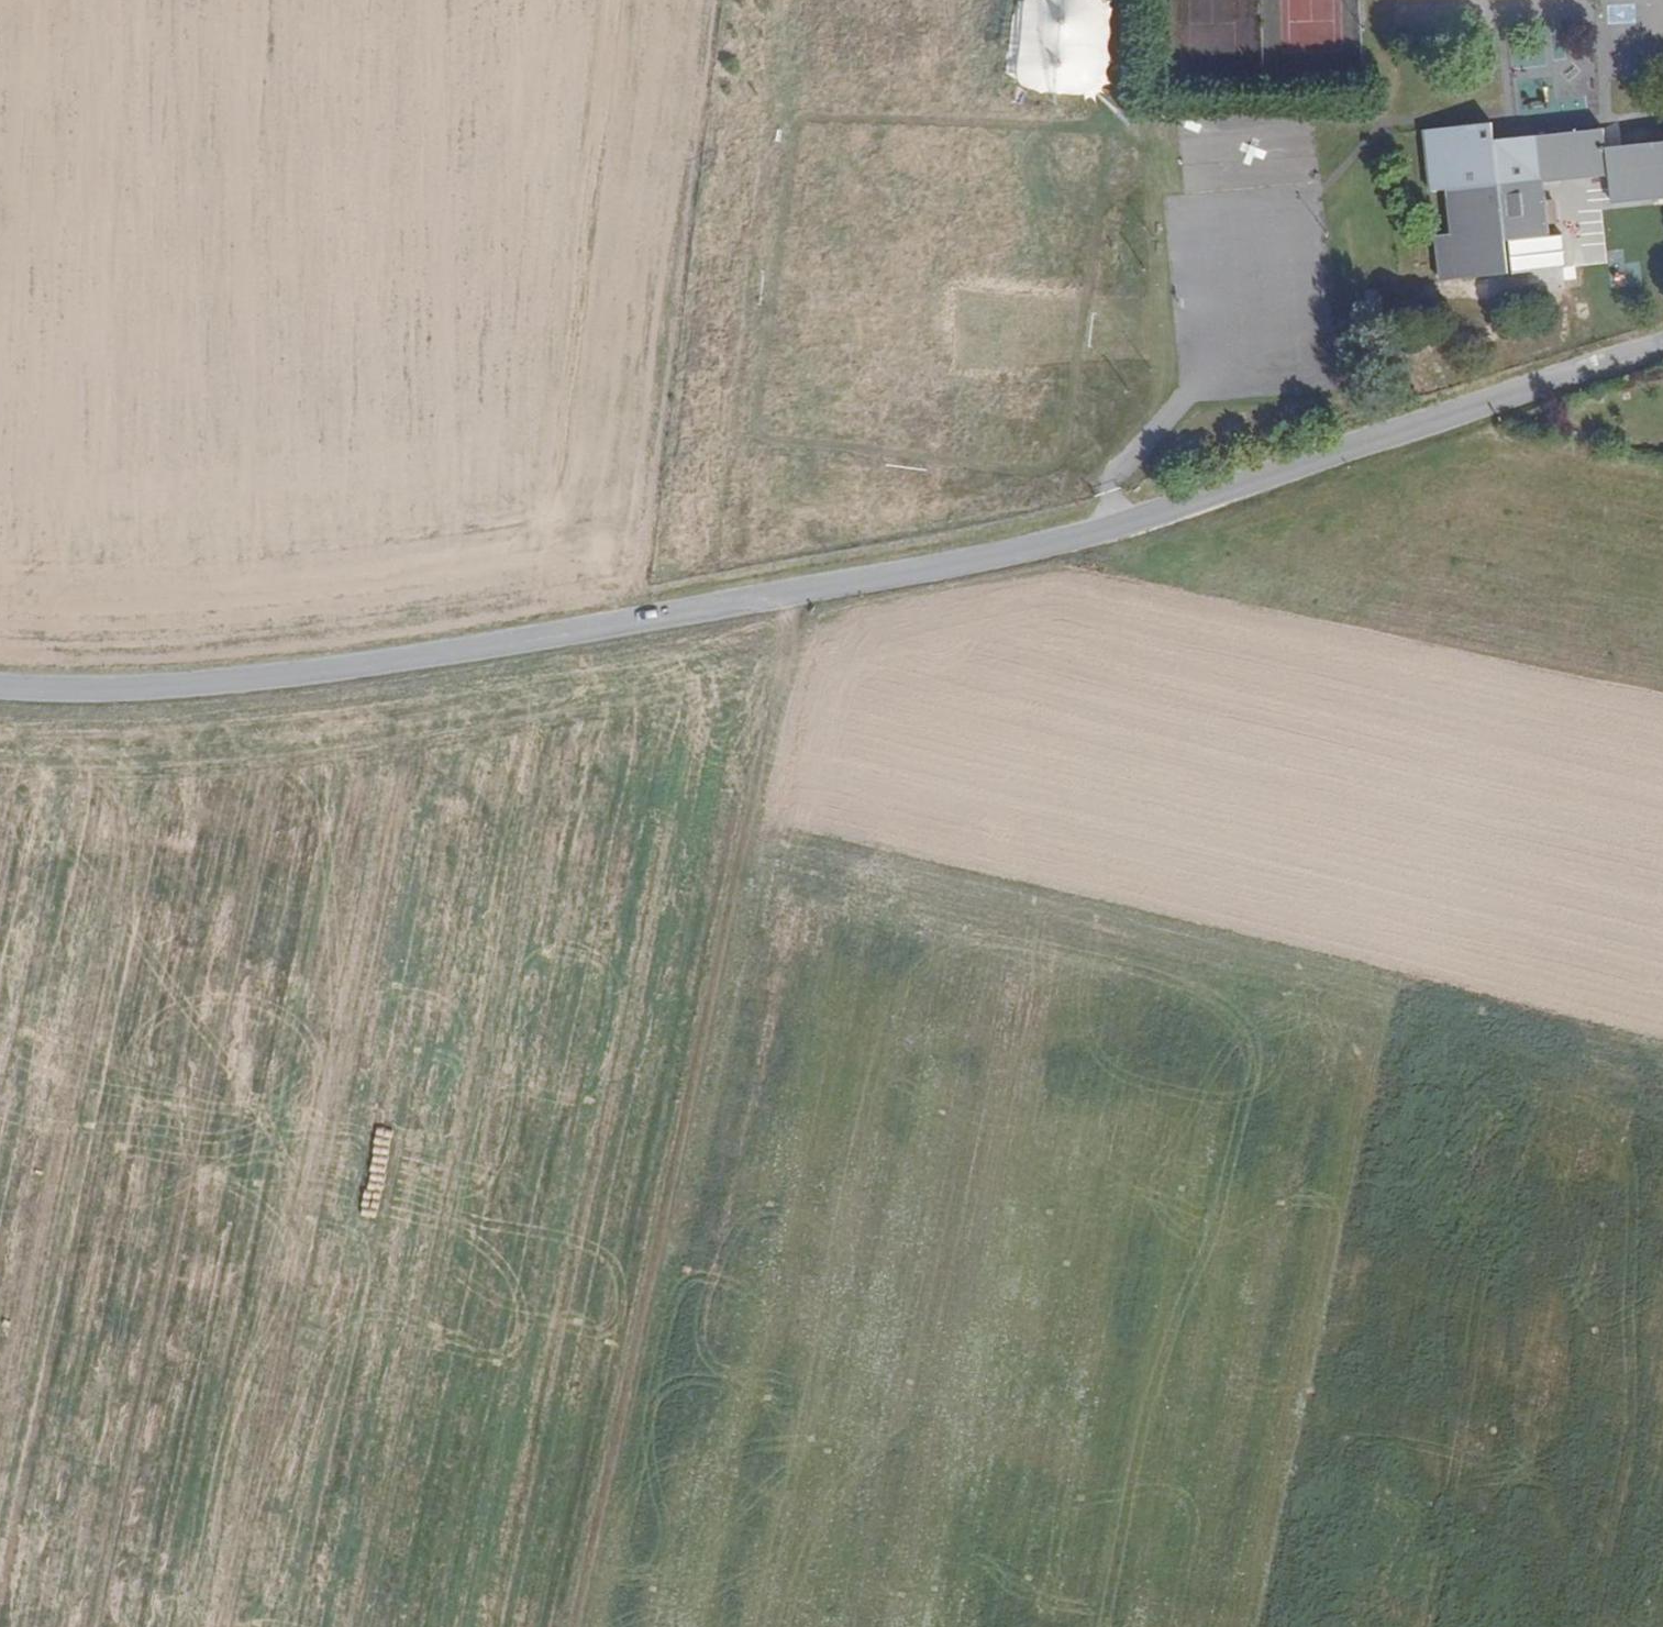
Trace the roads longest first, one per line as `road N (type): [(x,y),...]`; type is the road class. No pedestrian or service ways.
road 1 (tertiary): [(0,685),(212,685),(383,663),(1076,540),(1662,345)]

